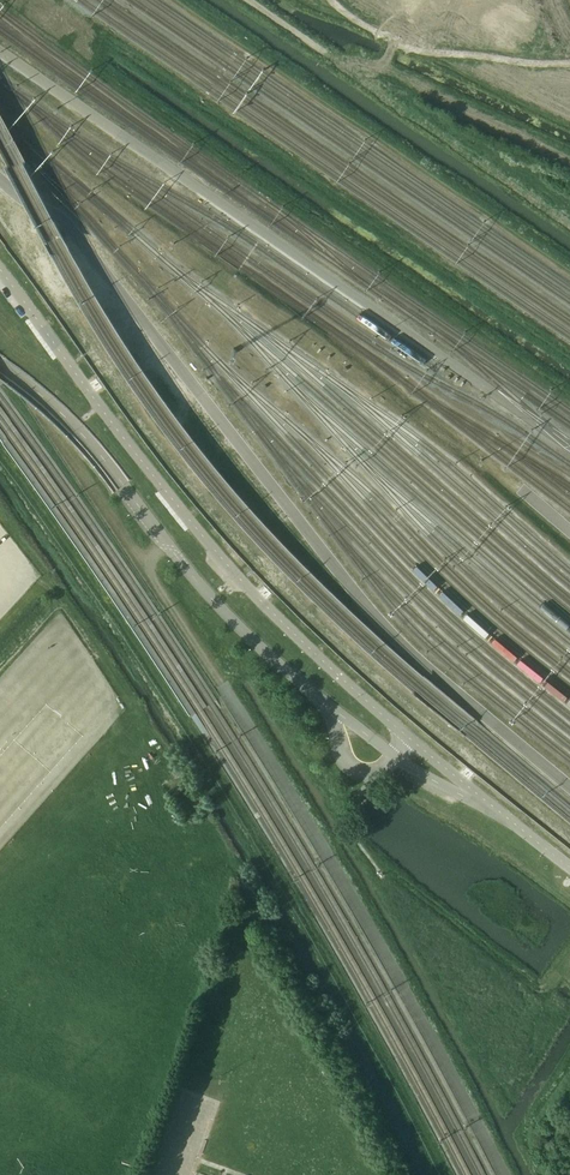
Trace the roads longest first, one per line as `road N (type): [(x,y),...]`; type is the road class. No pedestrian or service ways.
road 1 (track): [(447,1174),(208,756),(0,452)]
road 2 (track): [(221,685),(151,572),(151,560),(167,544)]

